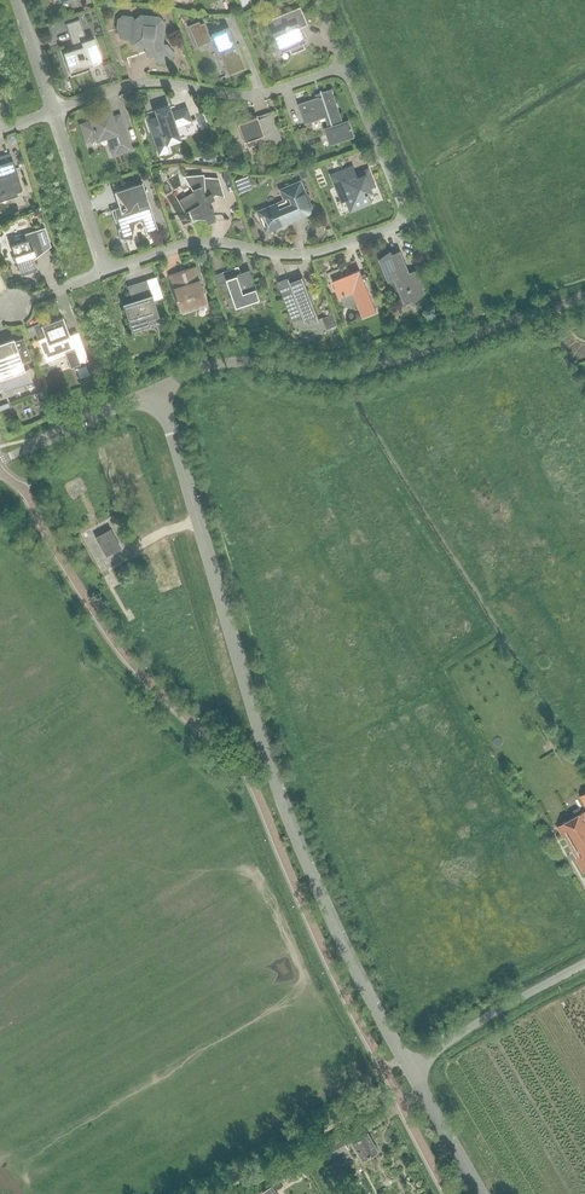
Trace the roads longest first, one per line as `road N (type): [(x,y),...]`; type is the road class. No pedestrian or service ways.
road 1 (unclassified): [(412,1069),(289,820),(158,390)]
road 2 (residential): [(343,67),(410,223),(312,257),(200,245),(108,274)]
road 3 (unclassified): [(158,390),(218,365),(363,373),(584,299)]
road 4 (residential): [(54,113),(153,84),(250,98),(343,67)]
road 5 (unclassified): [(584,964),(412,1069)]
road 6 (unclassified): [(0,460),(158,390)]
road 7 (residential): [(108,274),(54,113)]
road 8 (unclassified): [(481,1193),(412,1069)]

